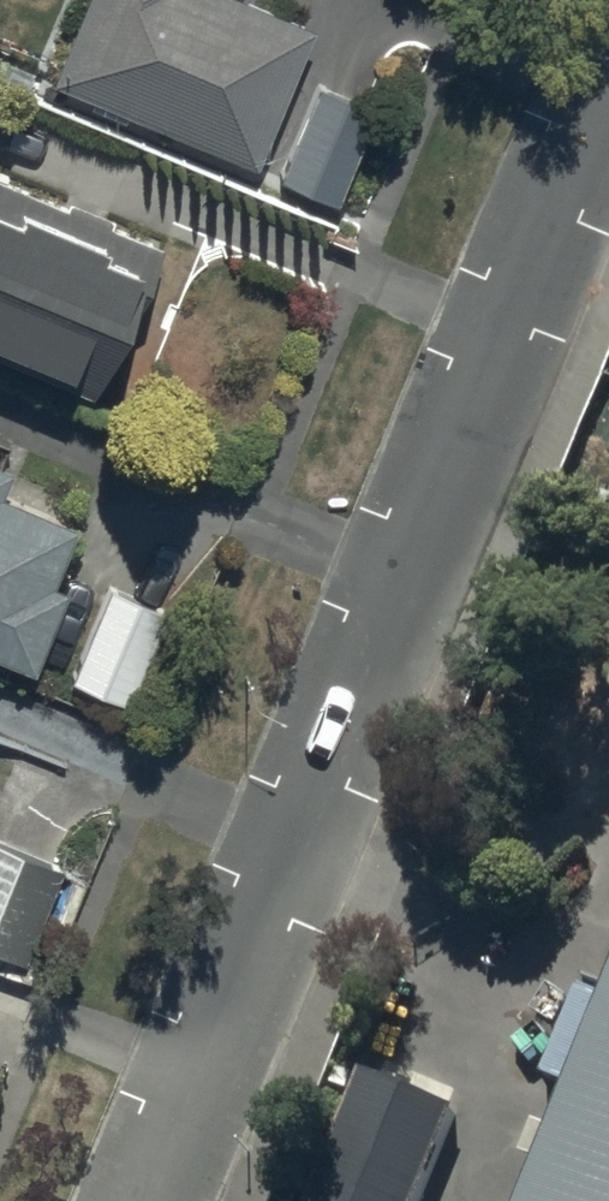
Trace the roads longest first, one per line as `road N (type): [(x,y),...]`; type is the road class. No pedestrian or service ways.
road 1 (residential): [(148,1200),(608,85)]

